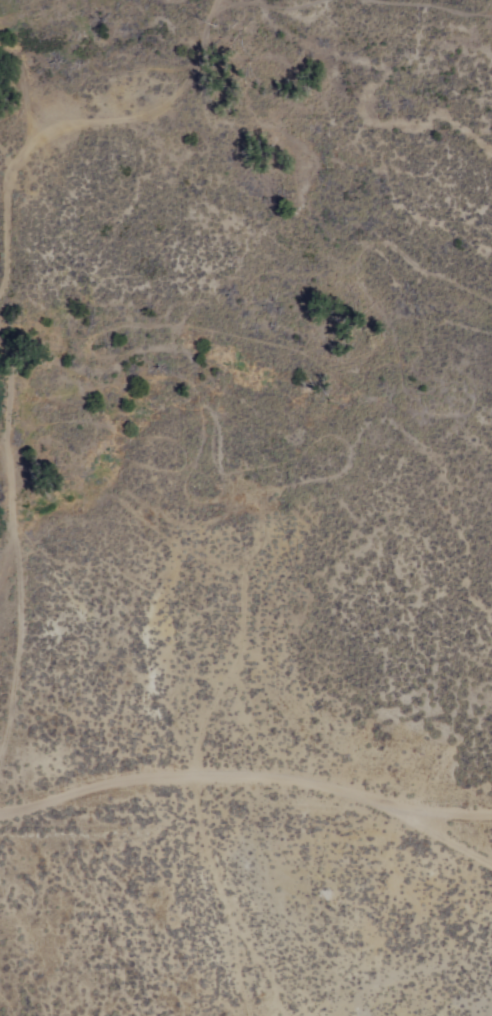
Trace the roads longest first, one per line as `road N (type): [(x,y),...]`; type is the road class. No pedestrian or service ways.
road 1 (residential): [(0,814),(100,784),(258,777),(349,784),(410,812),(491,812)]
road 2 (track): [(0,763),(26,650),(0,340)]
road 3 (track): [(0,294),(13,273),(26,160),(58,131),(175,100),(191,83),(224,0)]

